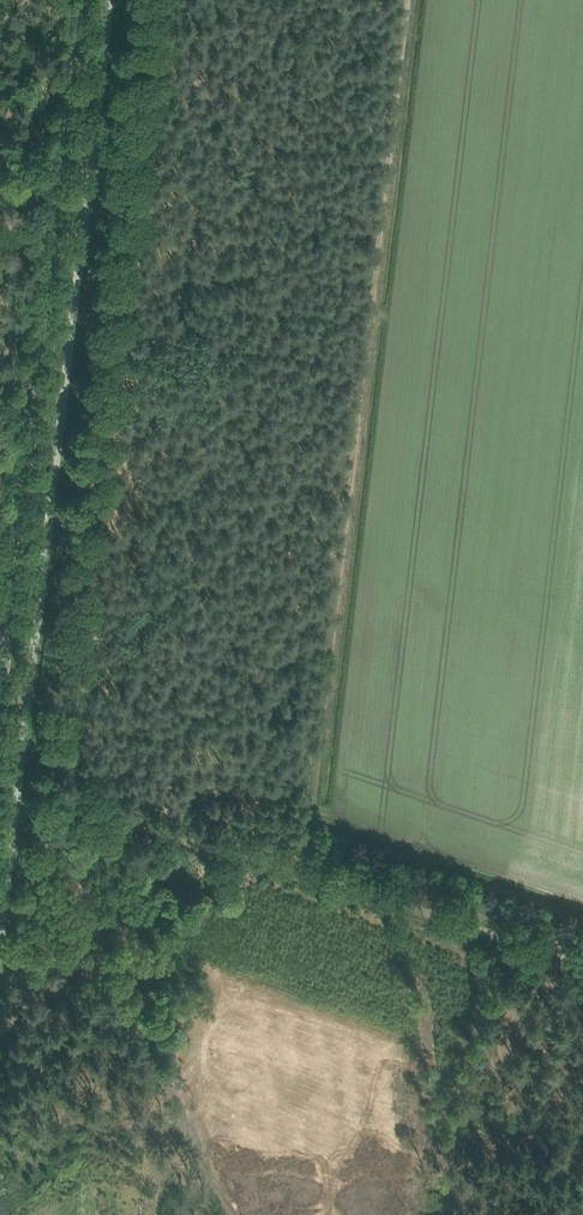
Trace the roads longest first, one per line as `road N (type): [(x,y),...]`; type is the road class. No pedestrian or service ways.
road 1 (track): [(582,973),(297,877),(402,0)]
road 2 (secondary): [(0,680),(79,0)]
road 3 (track): [(15,814),(214,1214)]
road 4 (track): [(75,929),(205,848),(18,783)]

